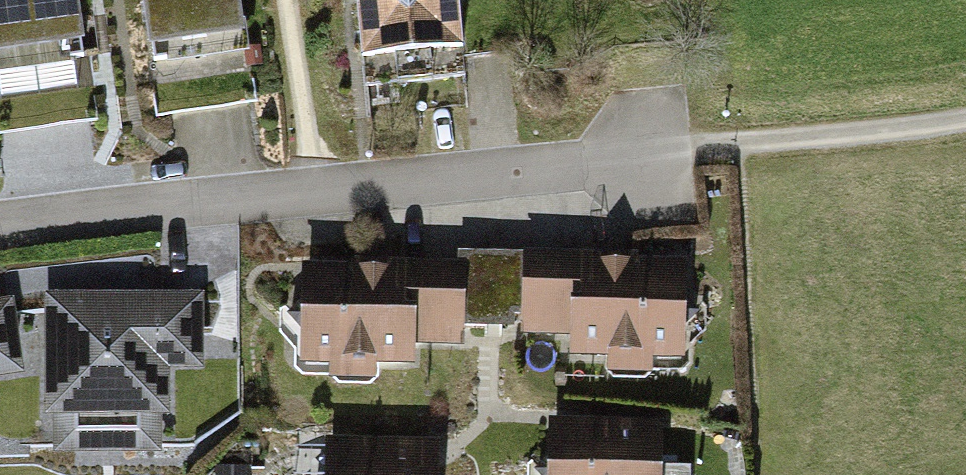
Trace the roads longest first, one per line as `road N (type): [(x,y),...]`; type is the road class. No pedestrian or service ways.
road 1 (residential): [(0,230),(310,184),(649,156)]
road 2 (track): [(965,122),(890,138),(649,156)]
road 3 (track): [(310,184),(283,0)]

